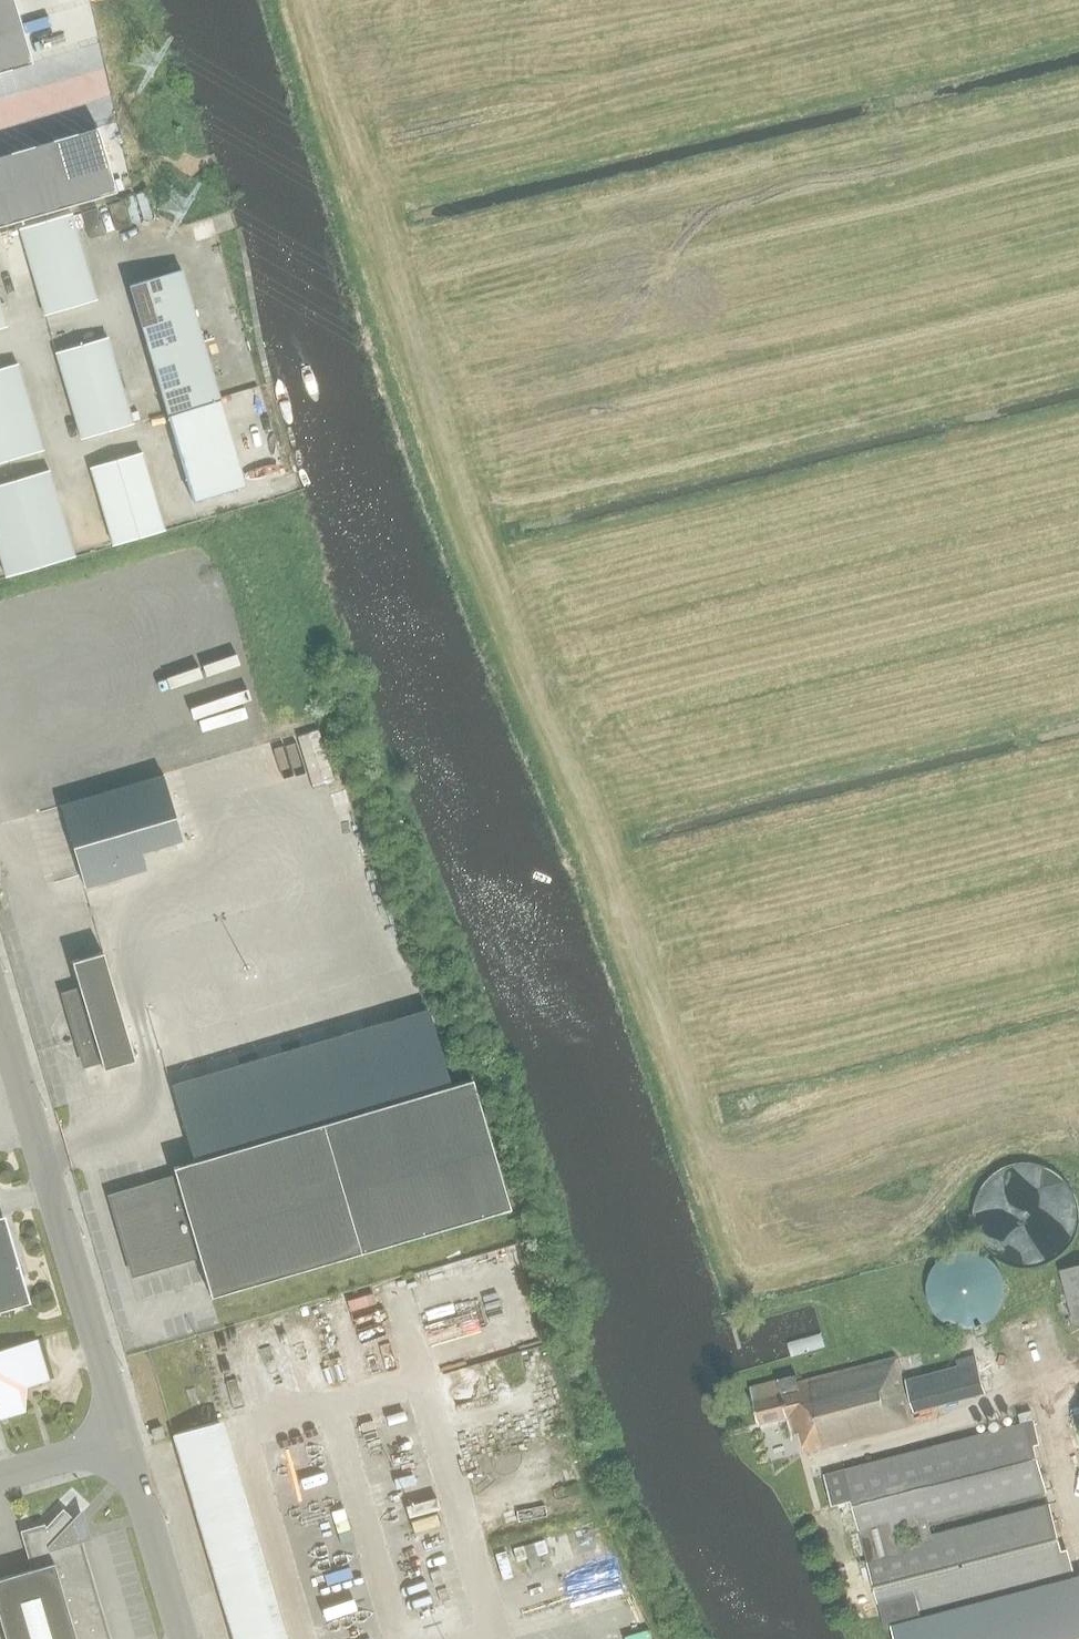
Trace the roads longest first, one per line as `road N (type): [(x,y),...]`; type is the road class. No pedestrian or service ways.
road 1 (unclassified): [(125,1439),(0,1015)]
road 2 (track): [(815,1464),(1054,1387),(1078,1483)]
road 3 (unclassified): [(184,1638),(125,1439)]
road 4 (unclassified): [(125,1439),(0,1476)]

